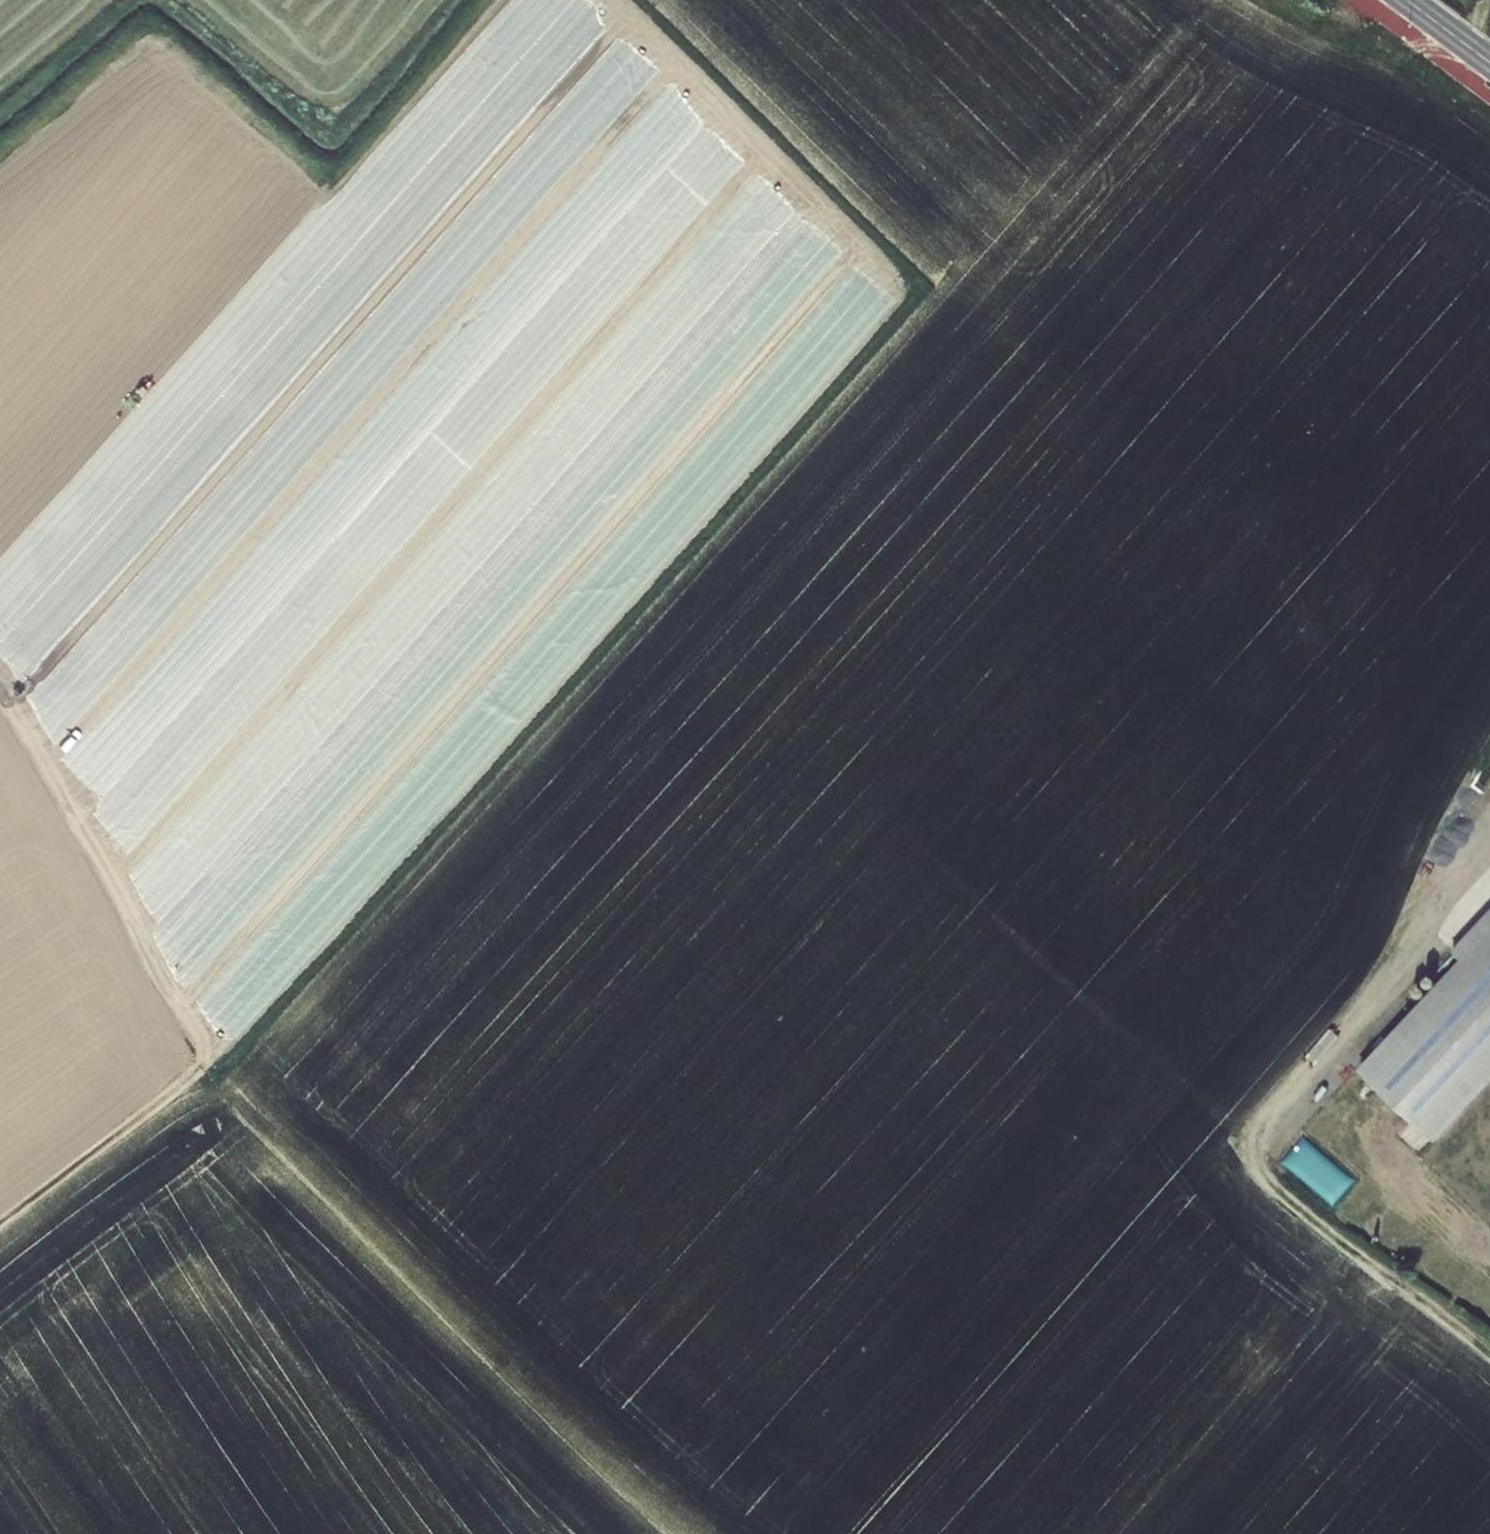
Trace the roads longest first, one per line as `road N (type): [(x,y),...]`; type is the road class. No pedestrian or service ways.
road 1 (track): [(0,1229),(199,1074)]

